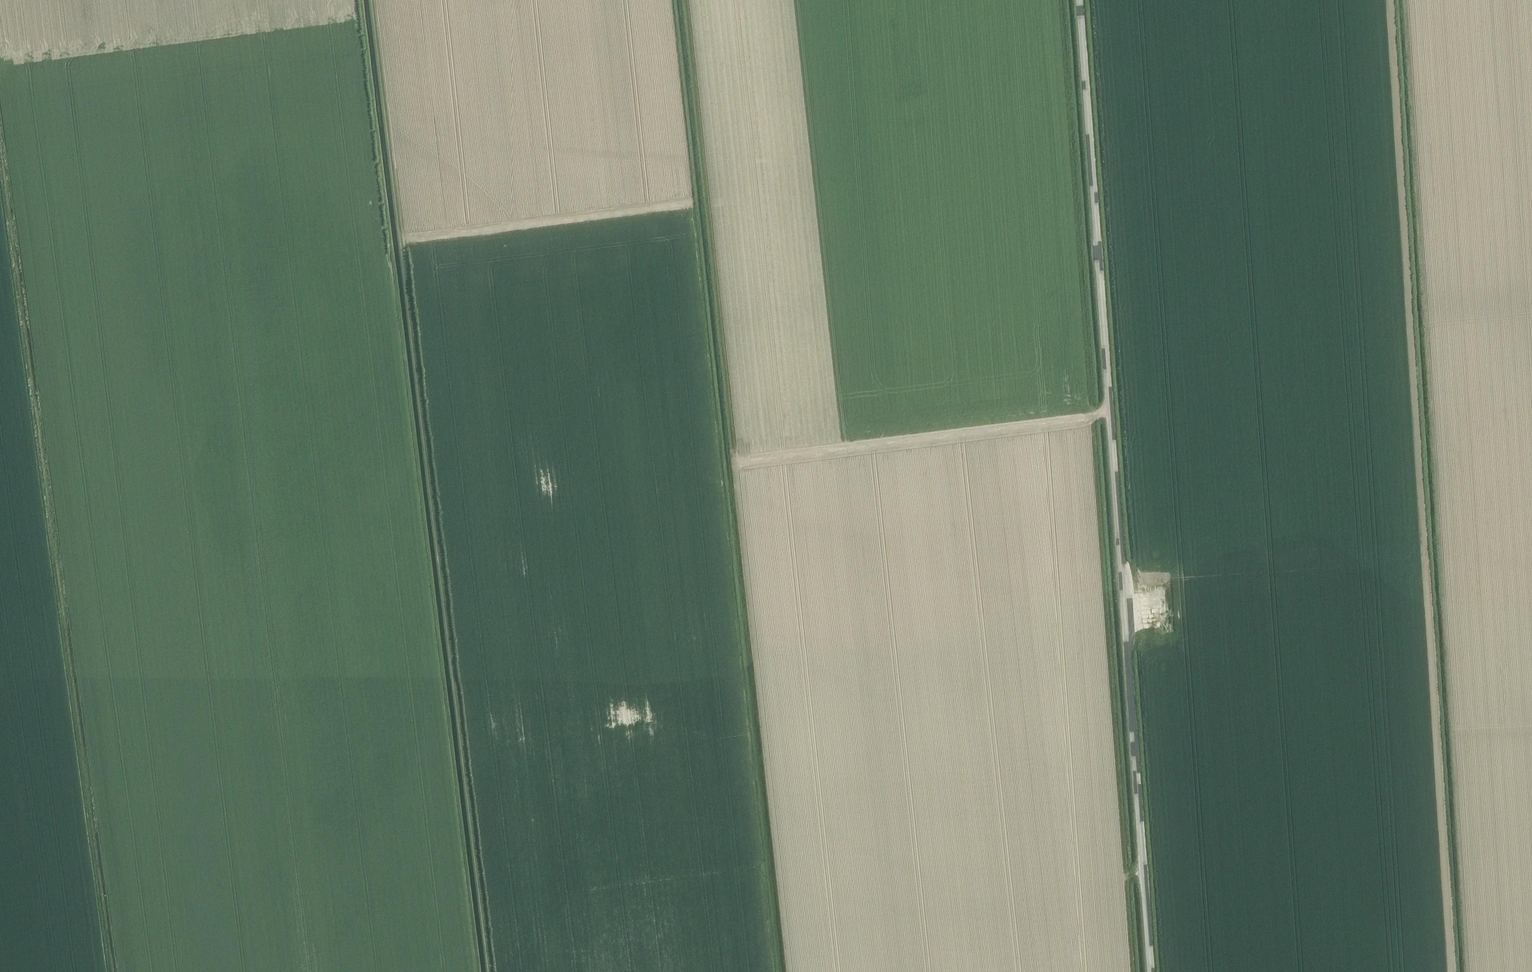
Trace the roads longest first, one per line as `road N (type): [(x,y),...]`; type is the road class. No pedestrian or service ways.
road 1 (unclassified): [(1150,971),(1078,0)]

